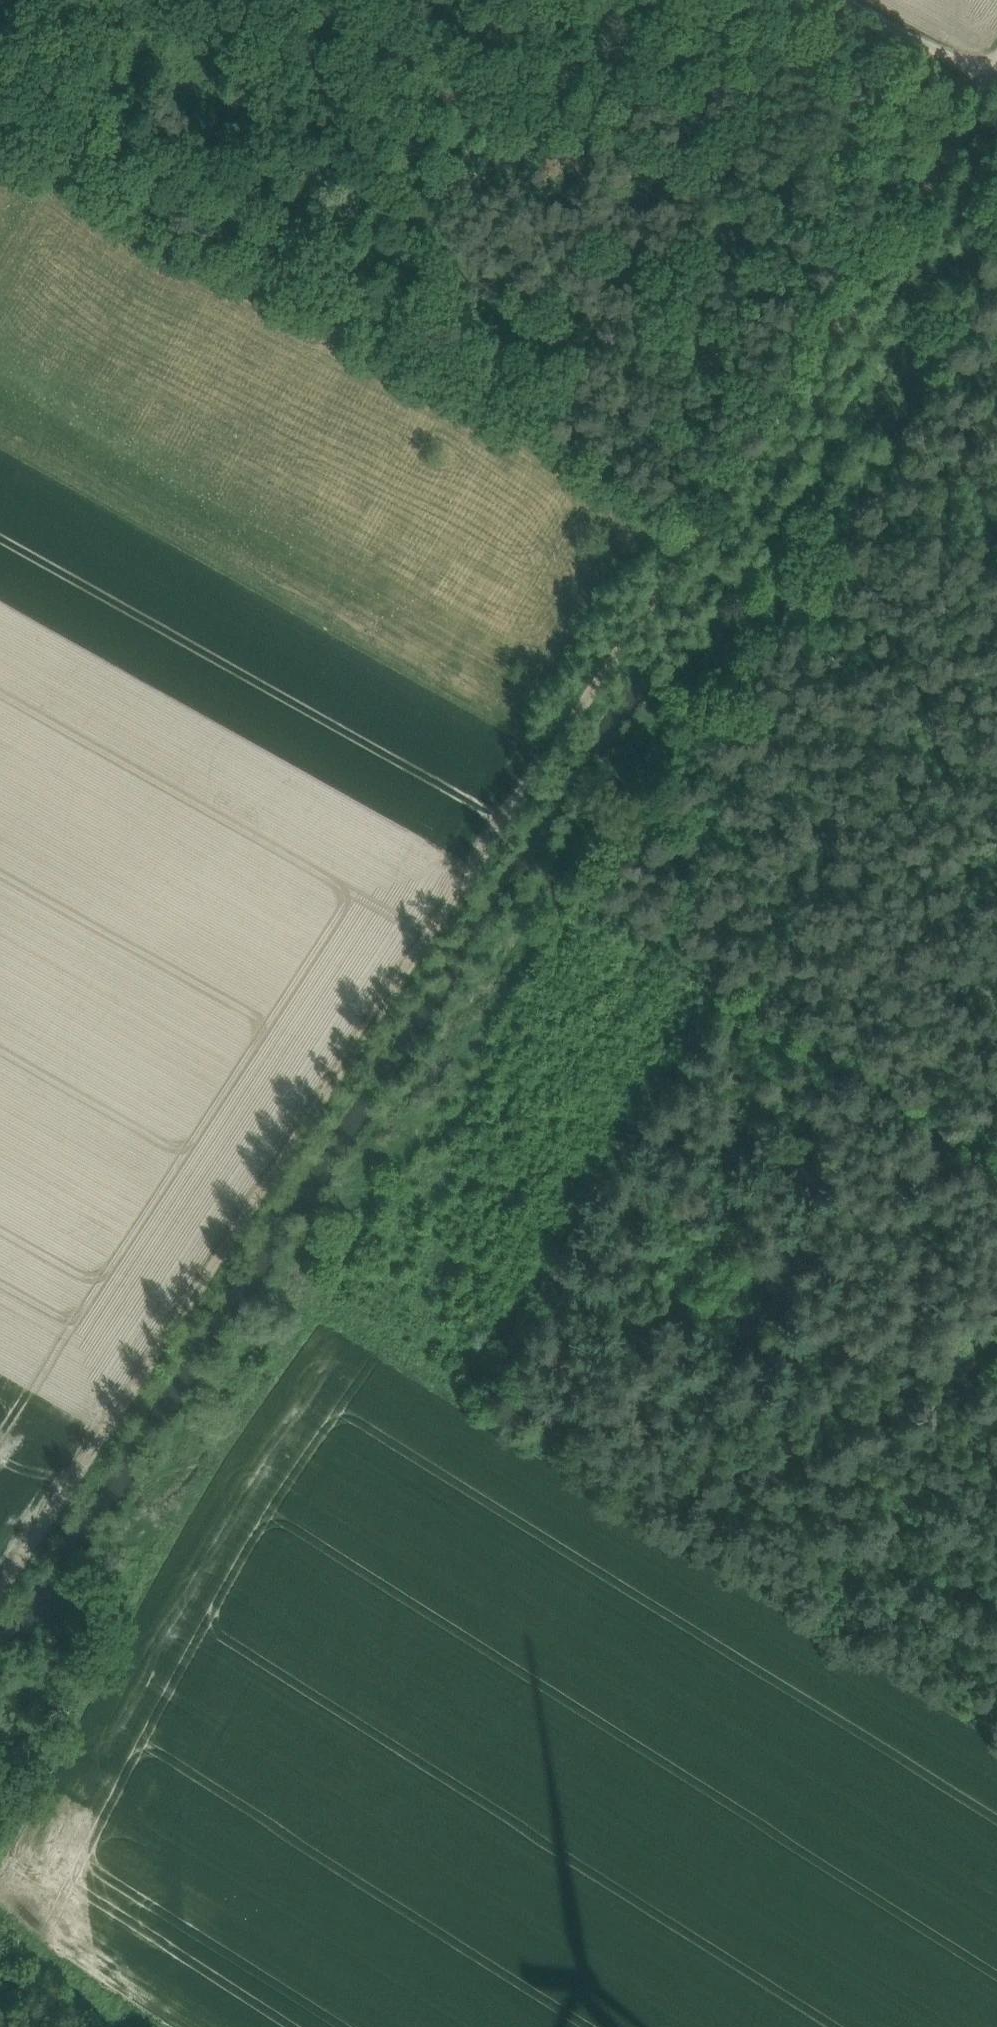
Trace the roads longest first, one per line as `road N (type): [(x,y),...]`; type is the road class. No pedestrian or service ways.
road 1 (track): [(991,82),(923,201),(531,782),(0,1597)]
road 2 (unclassified): [(844,0),(991,82)]

